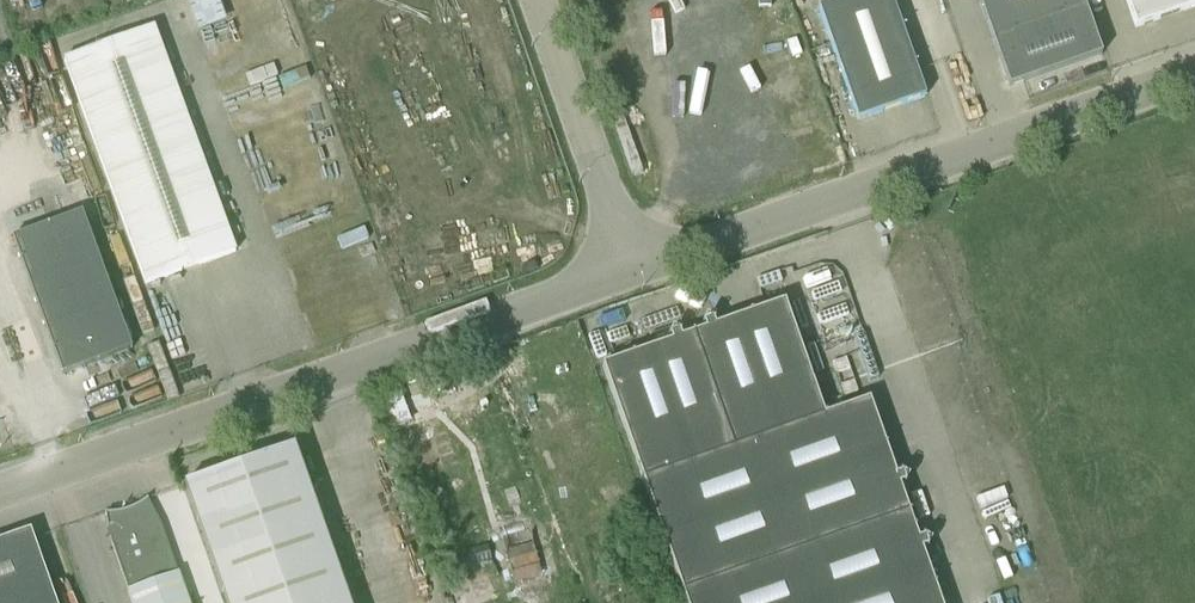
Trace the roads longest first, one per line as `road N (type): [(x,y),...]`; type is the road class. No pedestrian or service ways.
road 1 (residential): [(0,493),(633,266)]
road 2 (residential): [(633,266),(1194,71)]
road 3 (residential): [(633,266),(536,0)]

